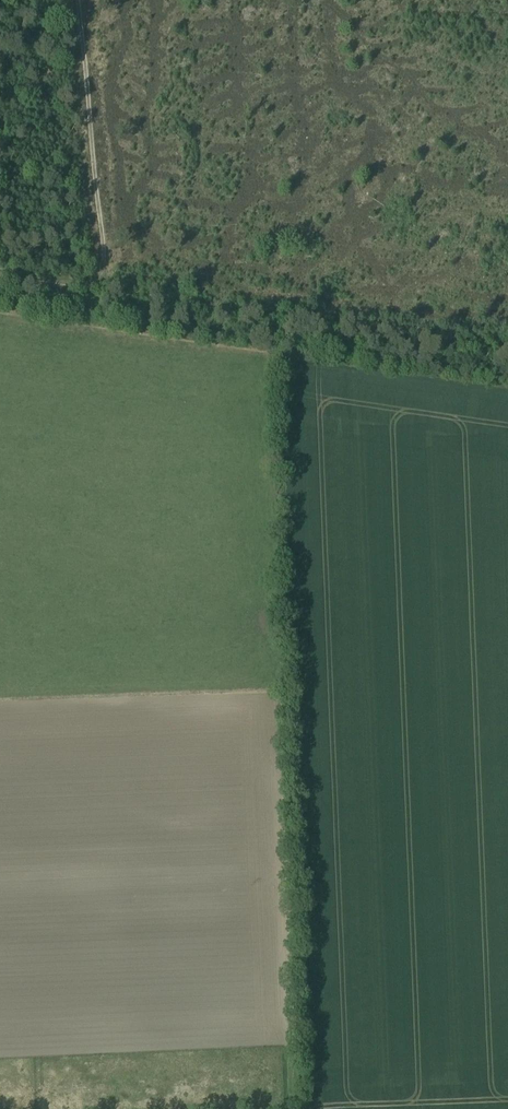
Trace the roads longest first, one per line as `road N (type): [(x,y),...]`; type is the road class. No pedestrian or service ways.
road 1 (track): [(507,348),(95,286),(105,267),(80,0)]

